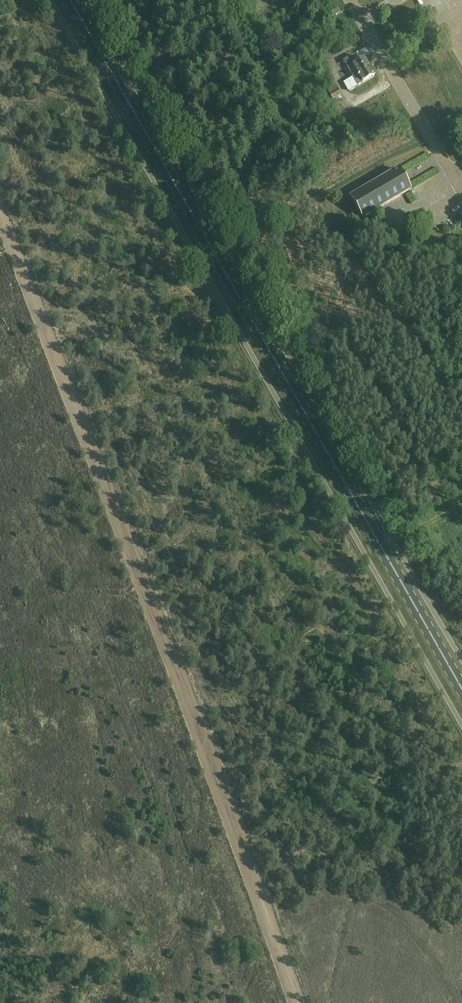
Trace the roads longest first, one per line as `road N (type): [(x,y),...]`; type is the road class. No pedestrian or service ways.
road 1 (track): [(294,1002),(123,523),(0,216)]
road 2 (primary): [(461,690),(71,0)]
road 3 (unclassified): [(461,190),(351,0)]

